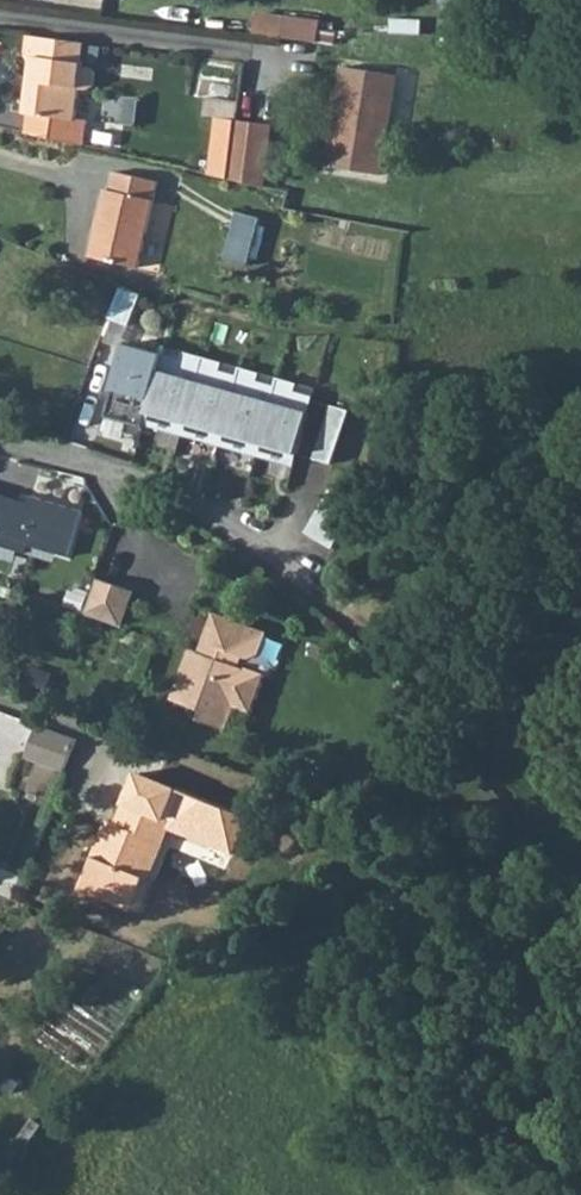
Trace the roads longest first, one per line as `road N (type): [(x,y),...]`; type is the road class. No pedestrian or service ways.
road 1 (track): [(59,456),(181,501),(308,591),(426,692),(580,863)]

